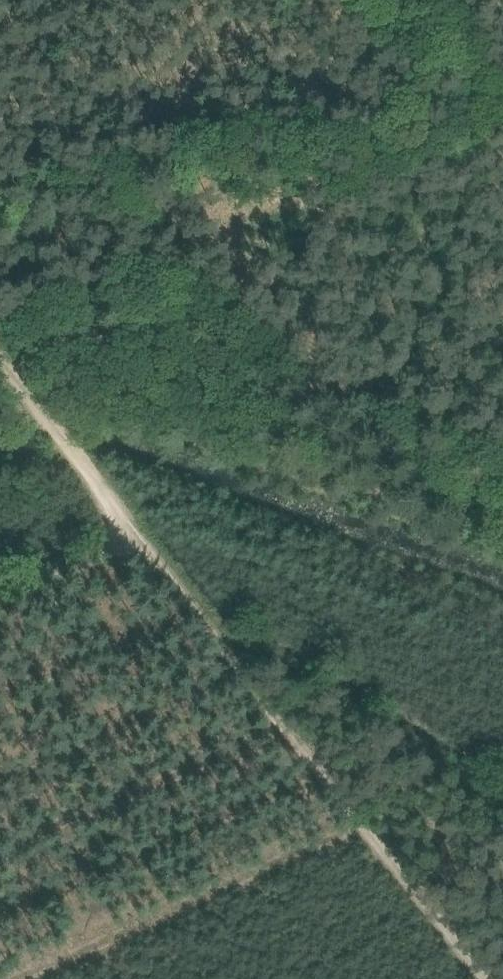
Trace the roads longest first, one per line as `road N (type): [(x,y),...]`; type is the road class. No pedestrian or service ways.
road 1 (track): [(0,317),(141,245),(264,114),(502,86)]
road 2 (track): [(205,622),(487,978)]
road 3 (track): [(0,598),(140,535),(0,360)]
road 4 (track): [(502,796),(205,622)]

